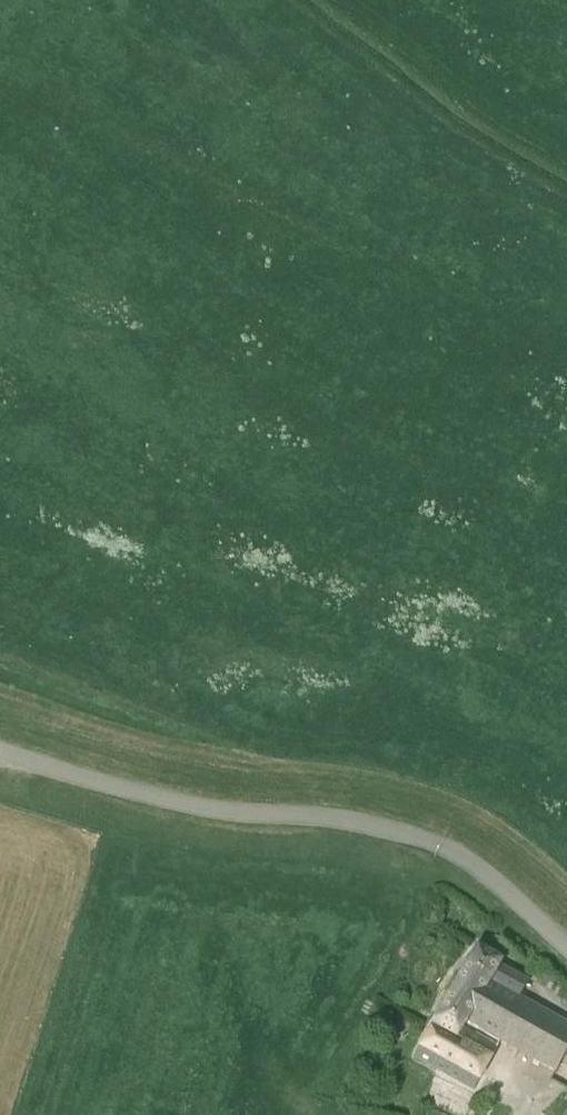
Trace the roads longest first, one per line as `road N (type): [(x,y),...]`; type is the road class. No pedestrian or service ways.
road 1 (unclassified): [(566,945),(480,868),(411,836),(330,818),(205,808),(0,752)]

